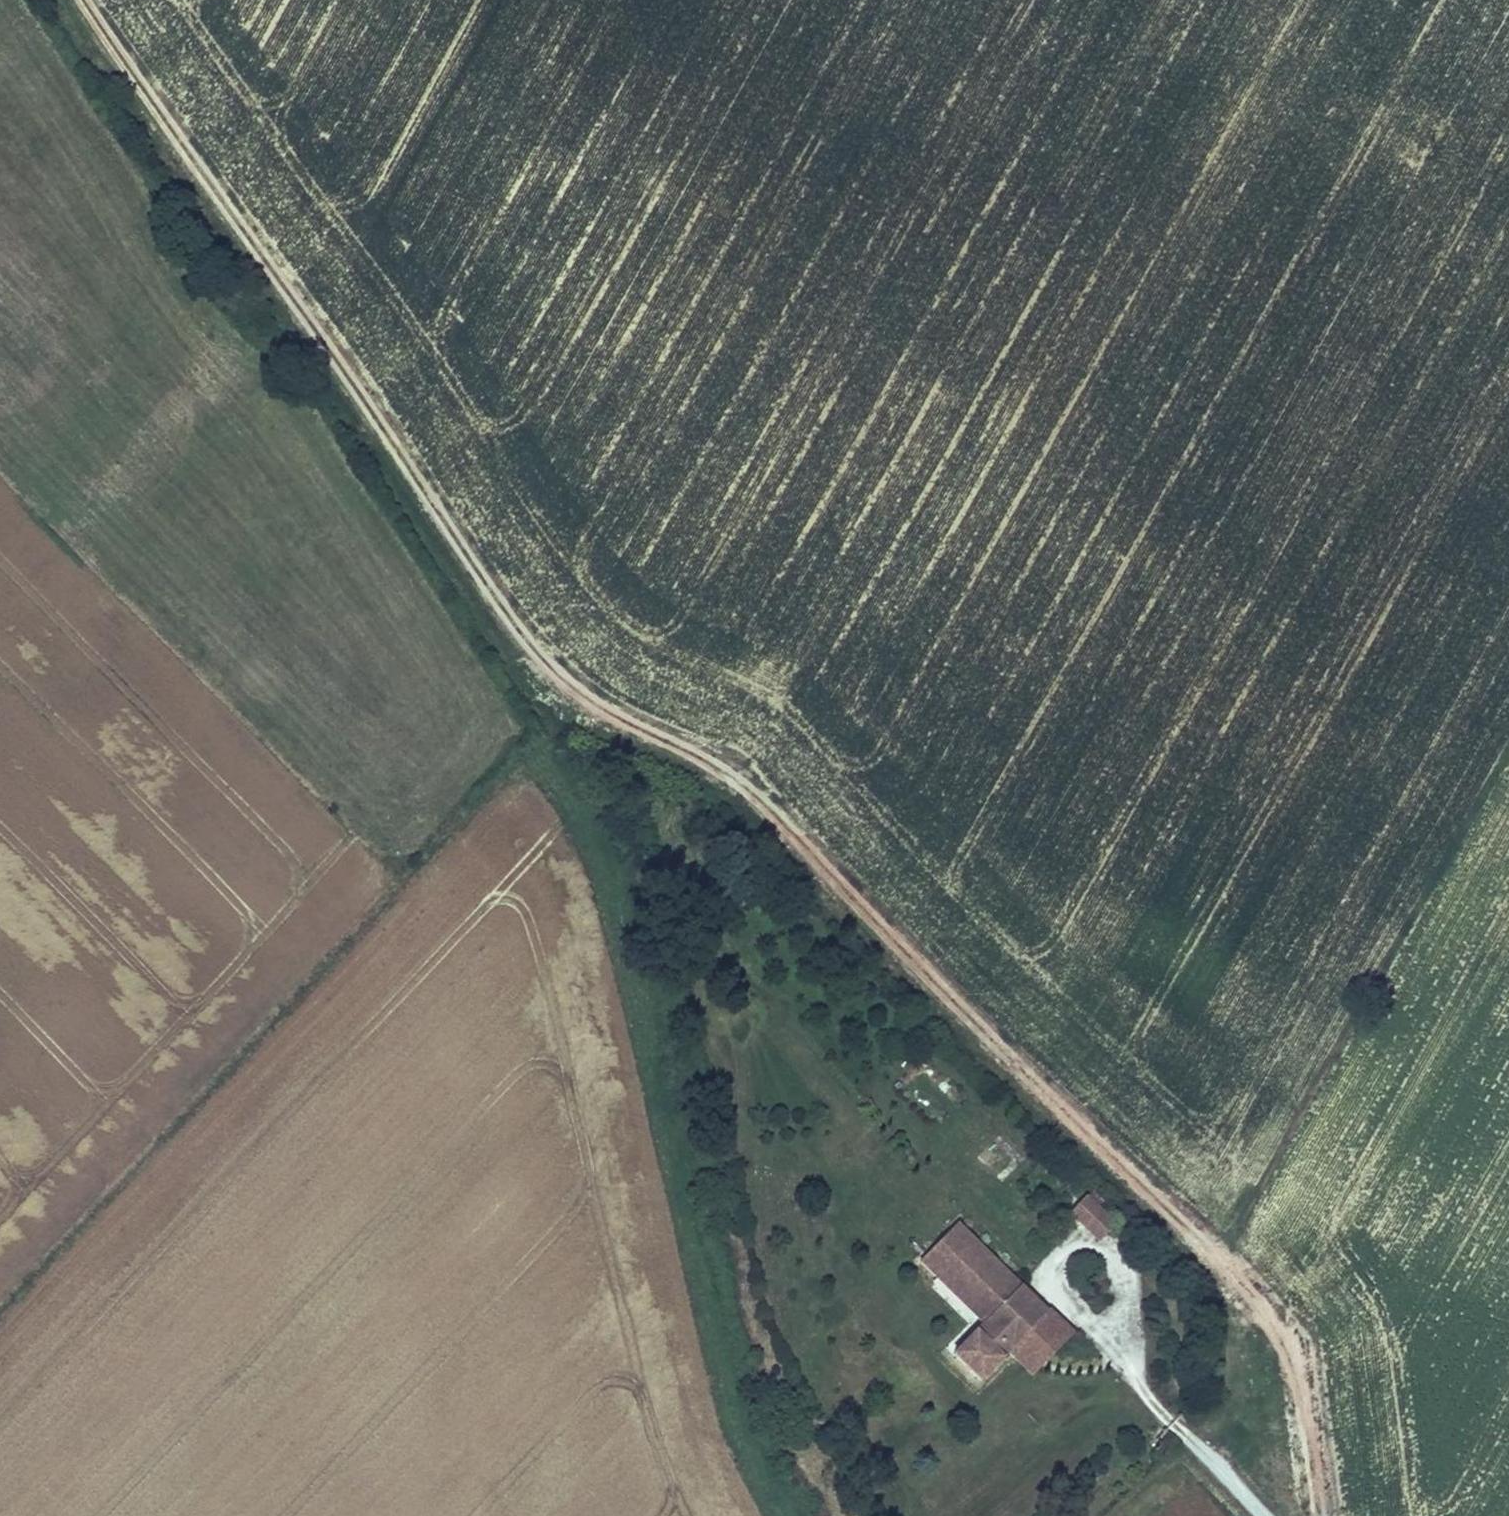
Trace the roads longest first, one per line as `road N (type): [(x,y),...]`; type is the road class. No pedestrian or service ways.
road 1 (track): [(1216,1469),(1237,1376),(1236,1302),(1208,1258),(801,854),(742,781),(593,709),(531,659),(87,0)]
road 2 (unclassified): [(1098,1281),(1135,1383),(1262,1515)]

